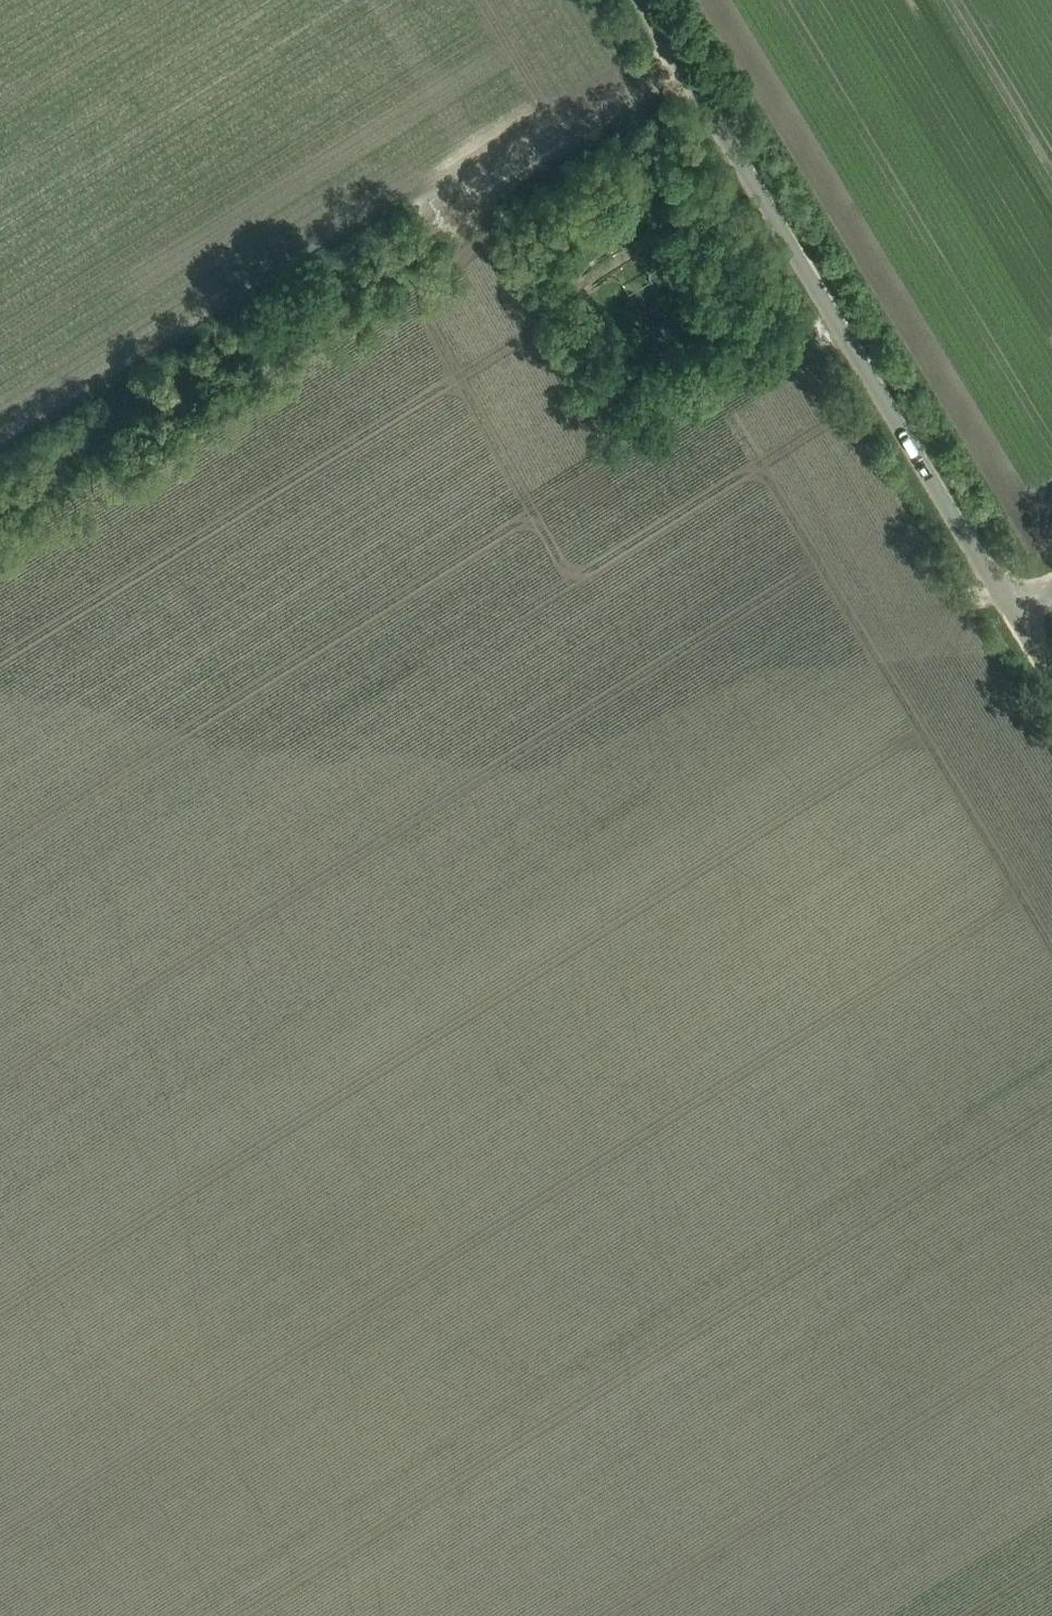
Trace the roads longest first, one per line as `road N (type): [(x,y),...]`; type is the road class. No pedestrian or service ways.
road 1 (track): [(685,68),(0,487)]
road 2 (unclassified): [(1013,613),(644,0)]

